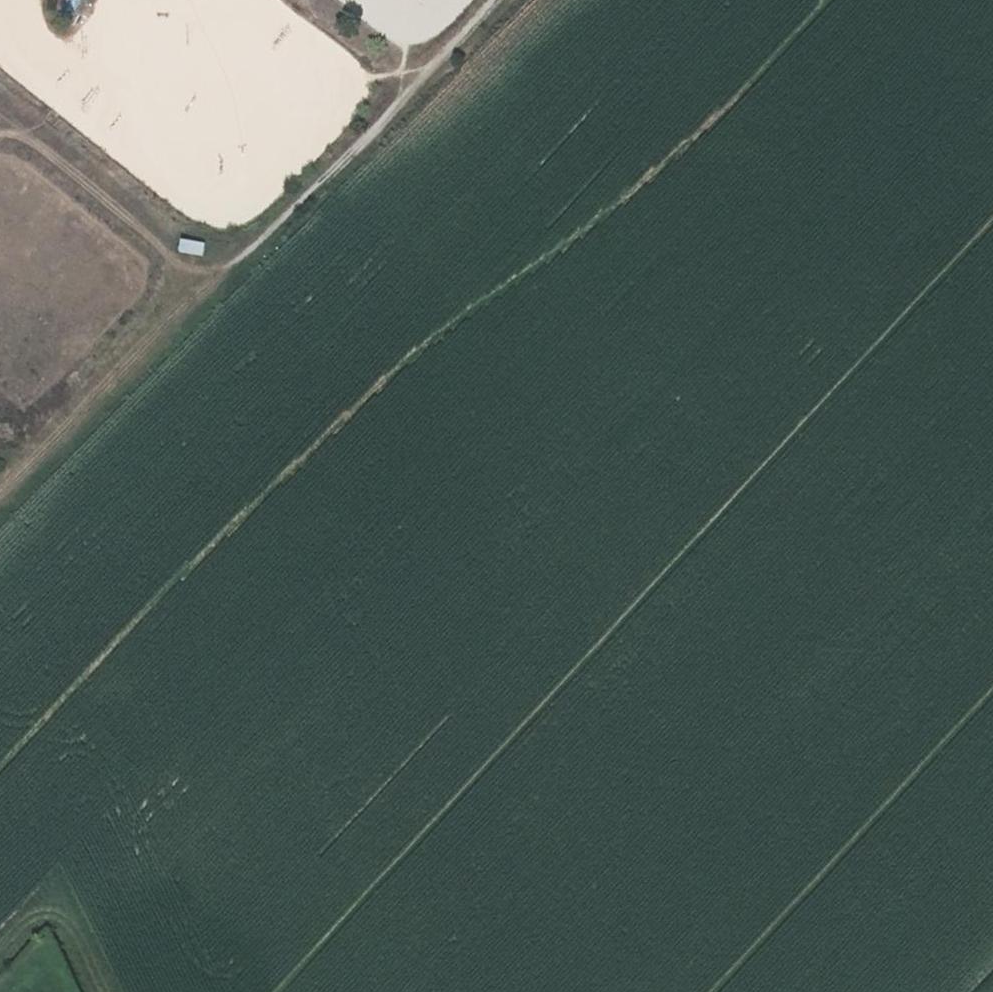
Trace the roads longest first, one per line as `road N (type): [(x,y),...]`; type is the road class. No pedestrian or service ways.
road 1 (track): [(489,0),(0,490)]

